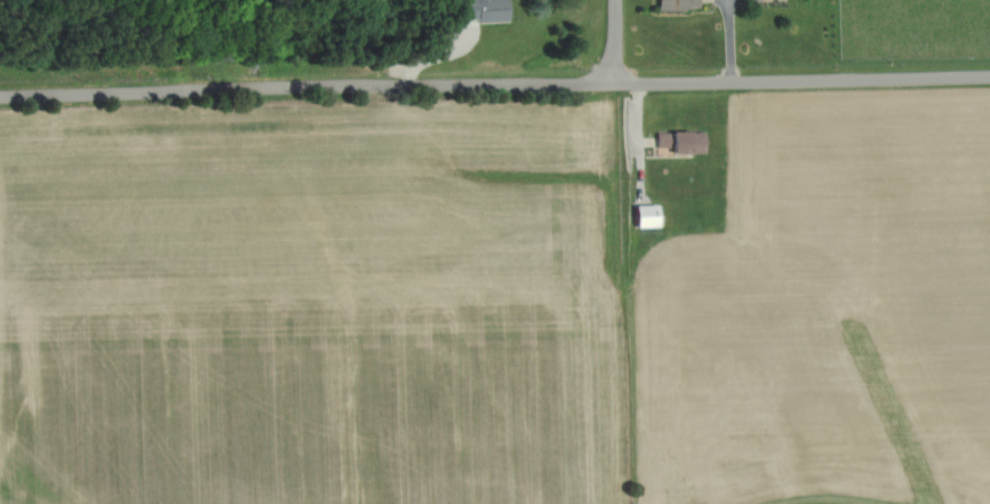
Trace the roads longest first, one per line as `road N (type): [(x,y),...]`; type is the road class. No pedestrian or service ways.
road 1 (residential): [(0,101),(989,81)]

